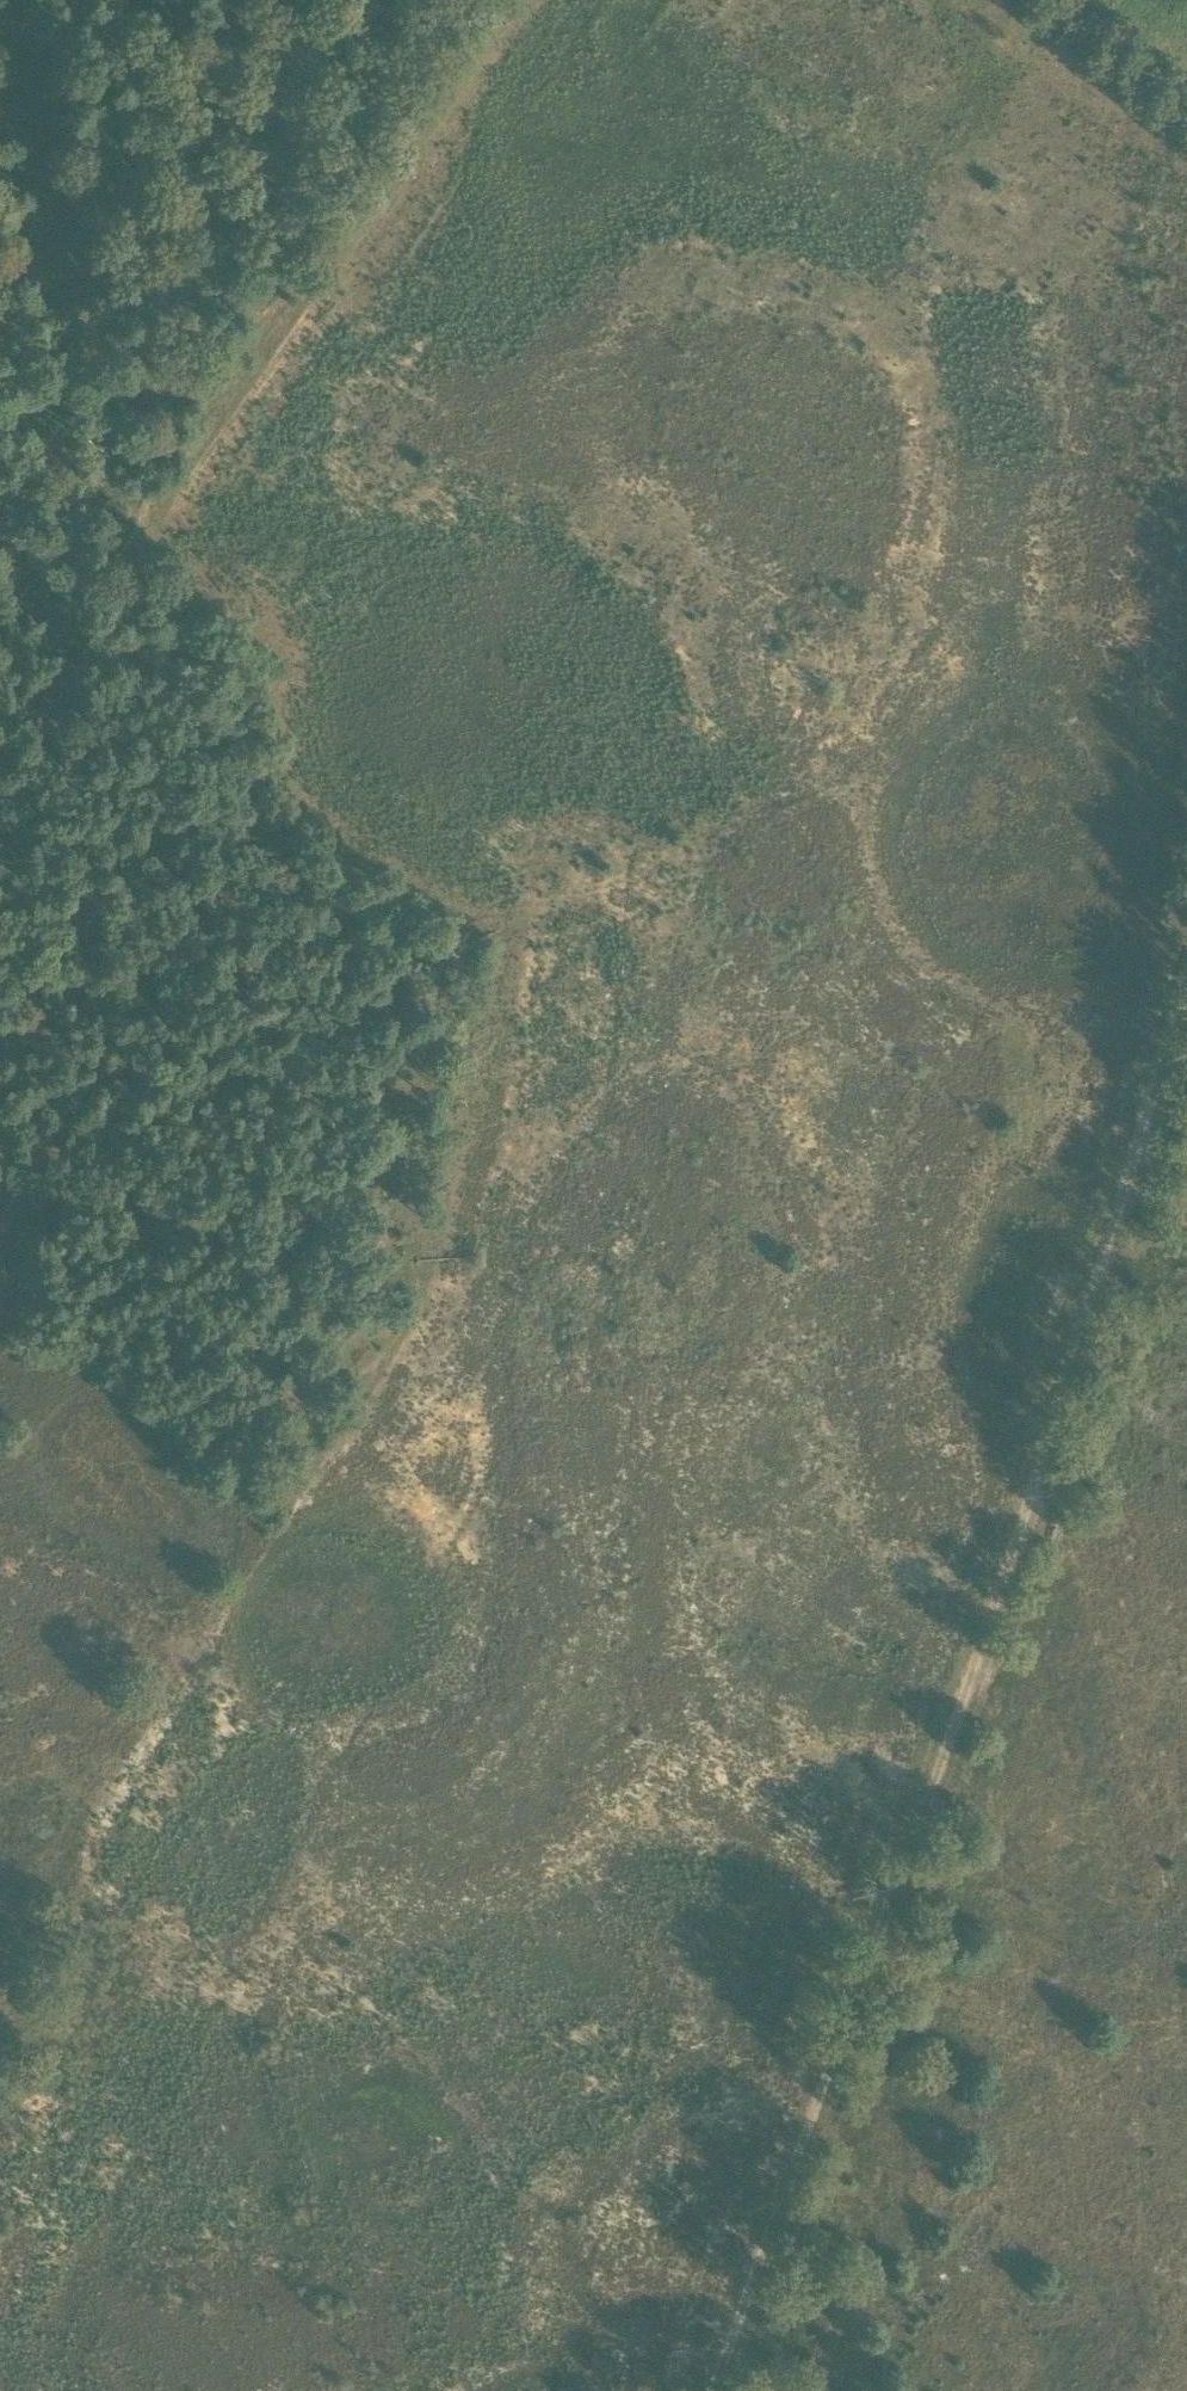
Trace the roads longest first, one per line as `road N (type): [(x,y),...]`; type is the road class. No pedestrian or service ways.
road 1 (track): [(711,2390),(963,1707),(1186,975)]

